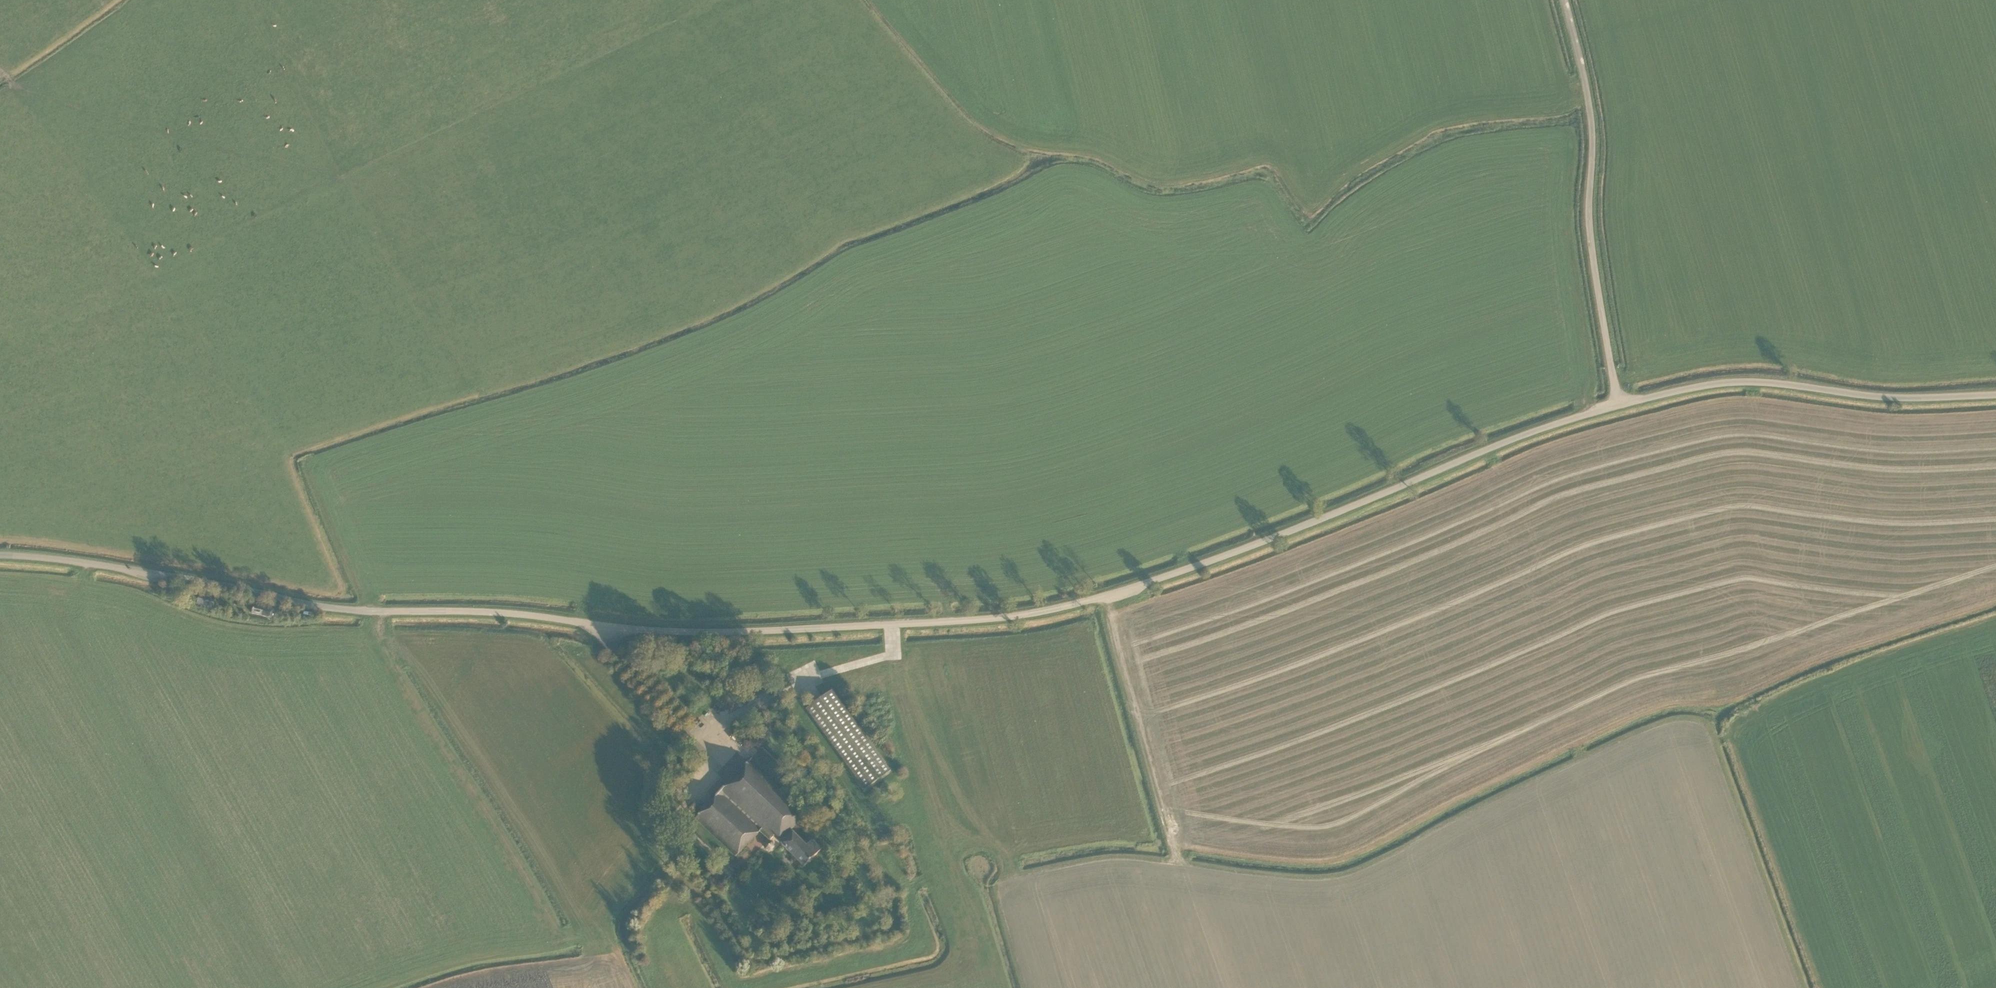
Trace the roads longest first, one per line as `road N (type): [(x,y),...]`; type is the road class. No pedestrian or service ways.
road 1 (tertiary): [(0,557),(219,586),(366,616),(454,614),(688,635),(1008,619),(1187,573),(1617,404)]
road 2 (unclassified): [(1617,404),(1589,229),(1589,109),(1564,0)]
road 3 (tertiary): [(1617,404),(1734,381),(1911,402),(1995,397)]

